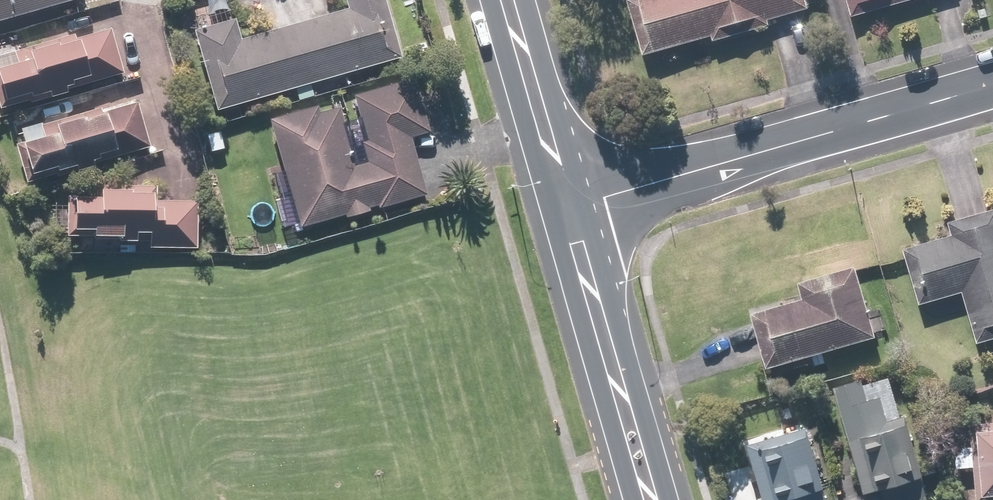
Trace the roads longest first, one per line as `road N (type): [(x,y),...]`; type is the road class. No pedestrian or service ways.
road 1 (tertiary): [(569,213),(992,82)]
road 2 (secondary): [(569,213),(648,499)]
road 3 (secondary): [(511,0),(569,213)]

